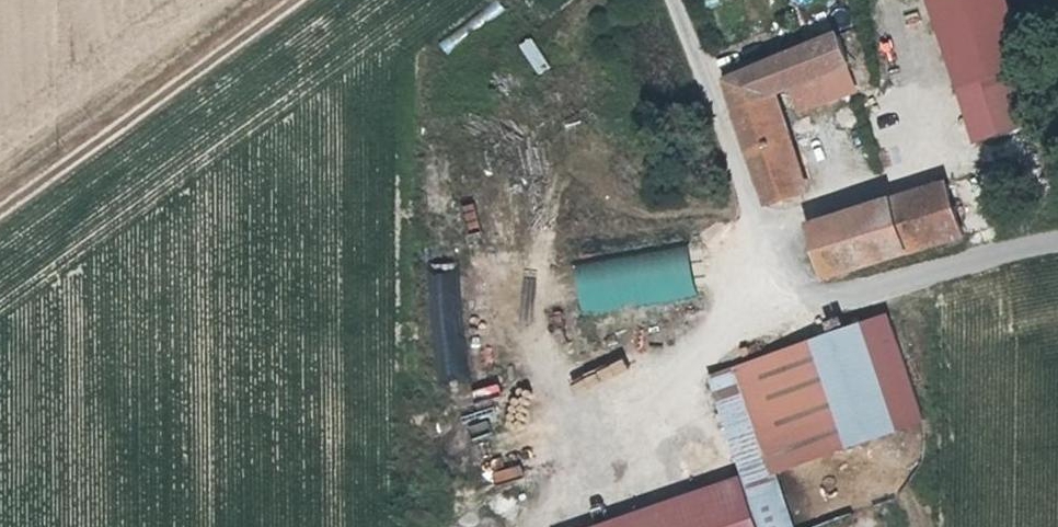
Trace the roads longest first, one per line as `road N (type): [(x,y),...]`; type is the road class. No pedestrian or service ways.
road 1 (residential): [(667,0),(760,243),(822,299),(861,295),(1000,247),(1057,243)]
road 2 (track): [(0,210),(293,0)]

